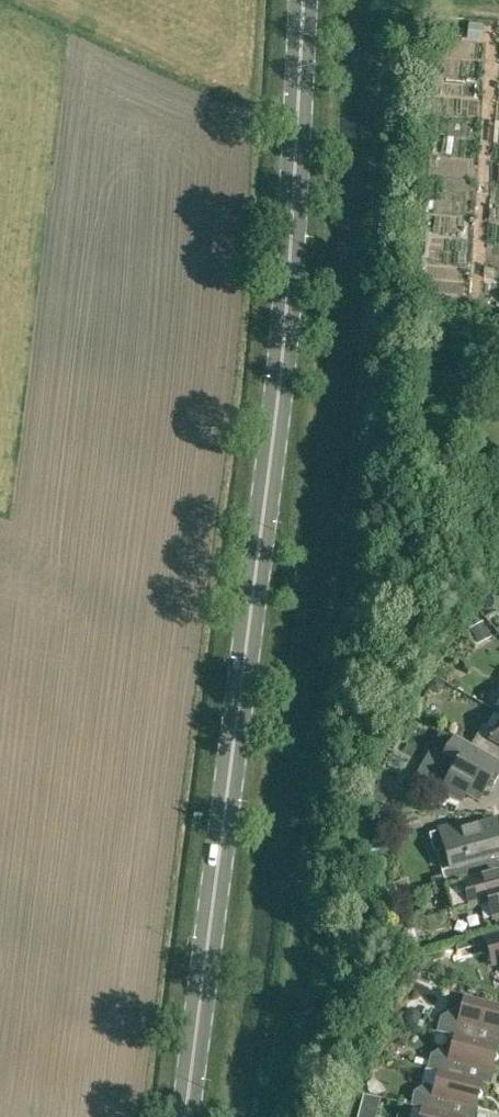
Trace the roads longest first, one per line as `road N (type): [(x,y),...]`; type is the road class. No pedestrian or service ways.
road 1 (secondary): [(182,1116),(290,272),(307,0)]

